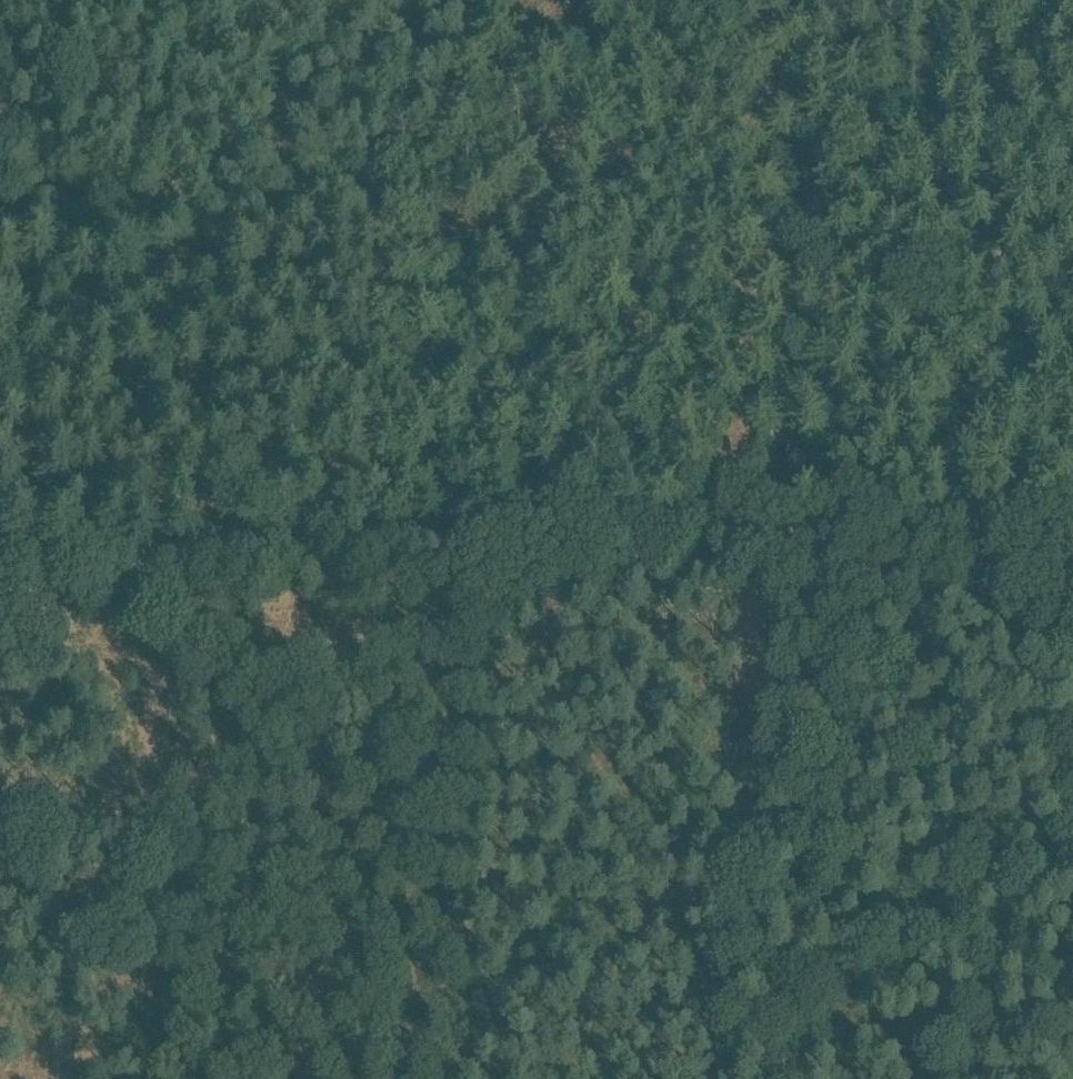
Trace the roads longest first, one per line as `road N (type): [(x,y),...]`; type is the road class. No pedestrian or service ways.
road 1 (unclassified): [(448,545),(1072,518)]
road 2 (track): [(712,1078),(791,531)]
road 3 (track): [(139,1078),(184,554)]
road 4 (track): [(0,563),(448,545)]
road 5 (track): [(0,205),(15,282),(22,572)]

